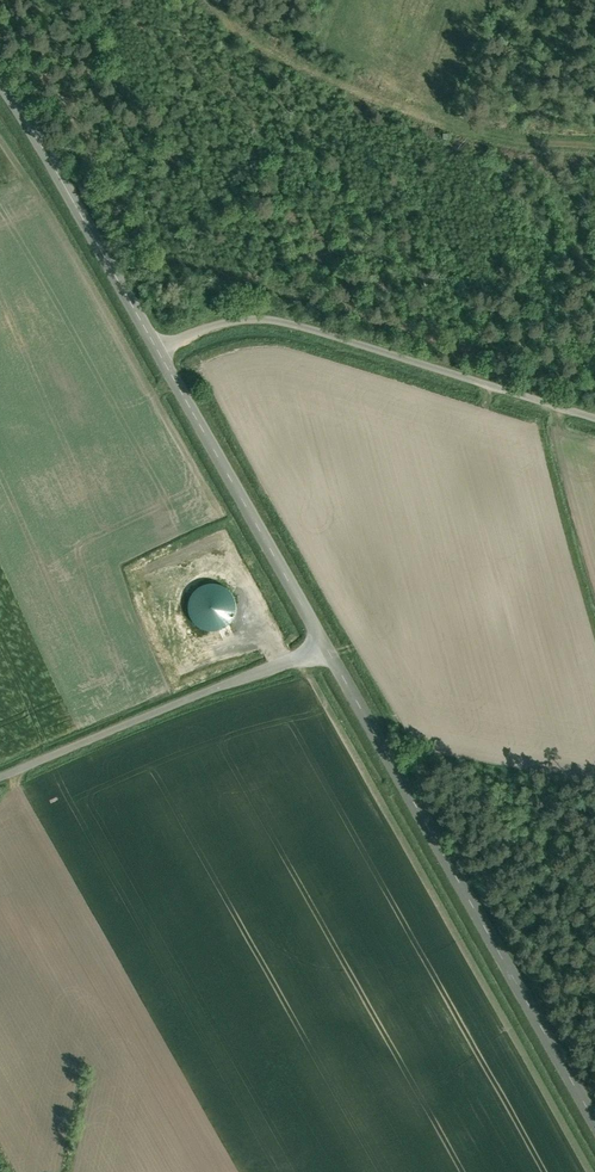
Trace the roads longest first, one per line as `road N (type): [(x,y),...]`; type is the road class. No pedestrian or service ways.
road 1 (unclassified): [(323,642),(594,1123)]
road 2 (unclassified): [(157,350),(247,319),(284,324),(594,419)]
road 3 (unclassified): [(323,642),(0,778)]
road 4 (unclassified): [(157,350),(323,642)]
road 5 (unclassified): [(0,80),(157,350)]

